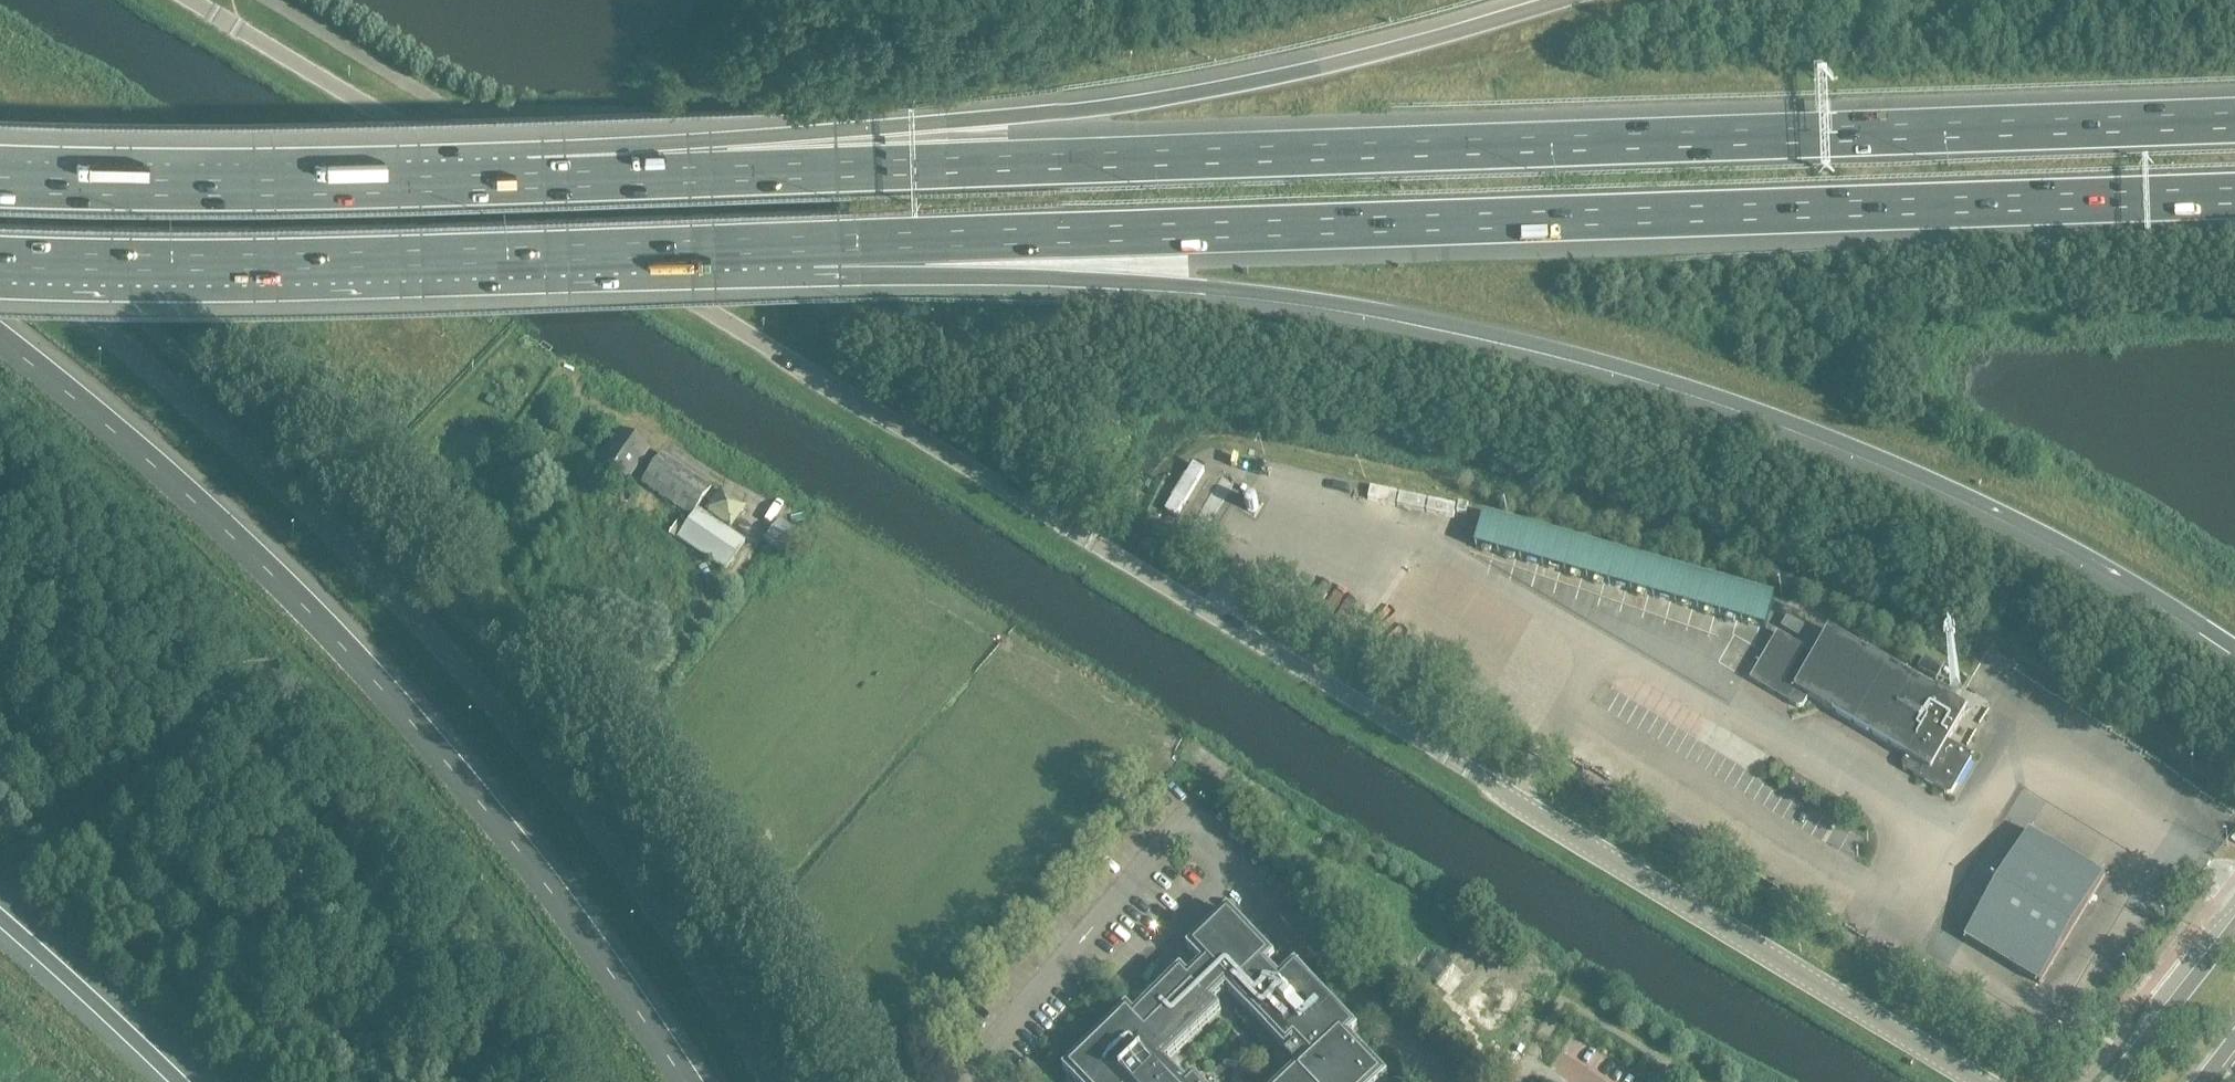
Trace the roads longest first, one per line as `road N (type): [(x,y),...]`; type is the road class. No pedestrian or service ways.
road 1 (tertiary): [(191,0),(1981,1081)]
road 2 (motorway): [(2234,119),(520,180)]
road 3 (motorway): [(840,246),(1352,305),(1679,383),(1963,494),(2103,567),(2234,648)]
road 4 (motorway): [(840,246),(2234,195)]
road 5 (secondary): [(776,1081),(671,925),(569,798),(317,513),(0,243)]
road 6 (motorway): [(1554,0),(1223,86),(1115,105),(836,129),(520,180)]
road 7 (motorway): [(684,1081),(508,837),(345,651),(205,511),(0,339)]
road 8 (motorway): [(0,257),(840,246)]
road 9 (motorway): [(520,180),(0,183)]
road 10 (motorway): [(0,919),(177,1081)]
road 11 (tertiary): [(2234,926),(2111,1081)]

